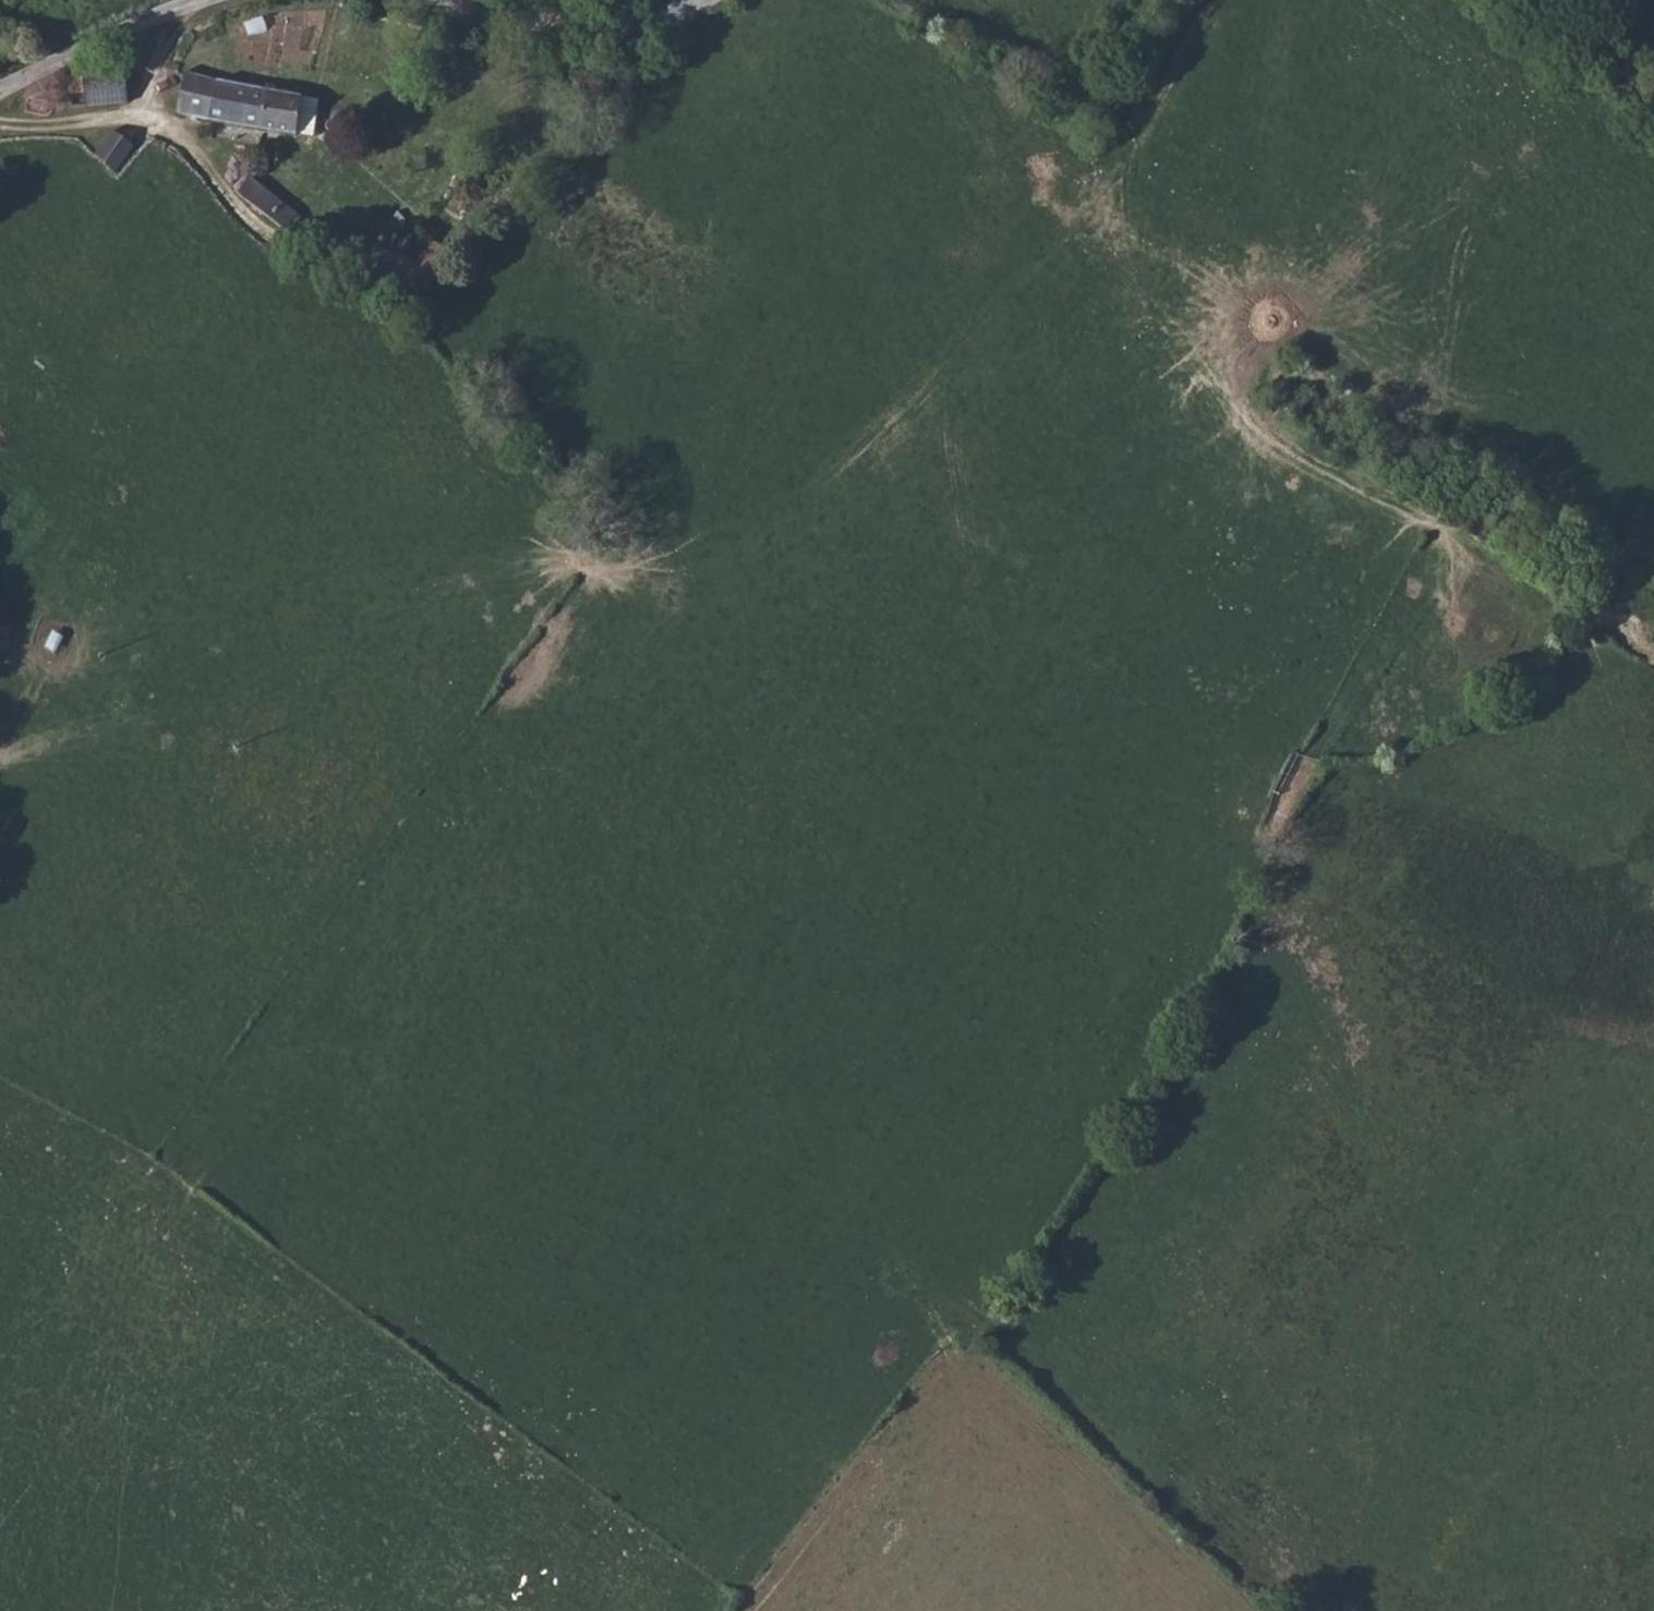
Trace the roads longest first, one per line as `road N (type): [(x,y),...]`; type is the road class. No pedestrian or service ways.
road 1 (track): [(0,128),(141,120),(195,1)]
road 2 (unclassified): [(473,0),(561,20),(636,23),(687,0)]
road 3 (unclassified): [(0,92),(62,53),(200,0)]
road 4 (track): [(1653,92),(1520,0)]

